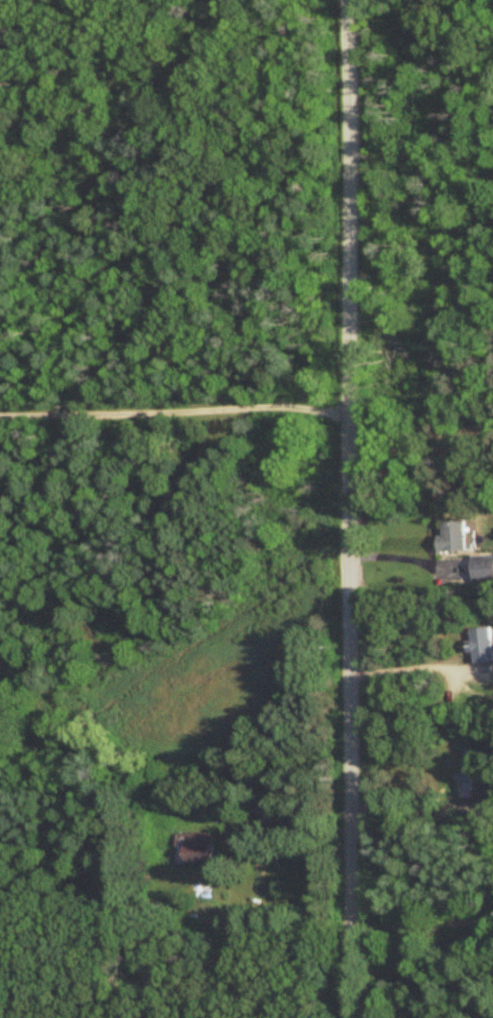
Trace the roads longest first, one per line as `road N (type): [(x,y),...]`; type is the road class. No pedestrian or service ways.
road 1 (residential): [(351,1017),(347,0)]
road 2 (residential): [(347,421),(275,407),(0,412)]

